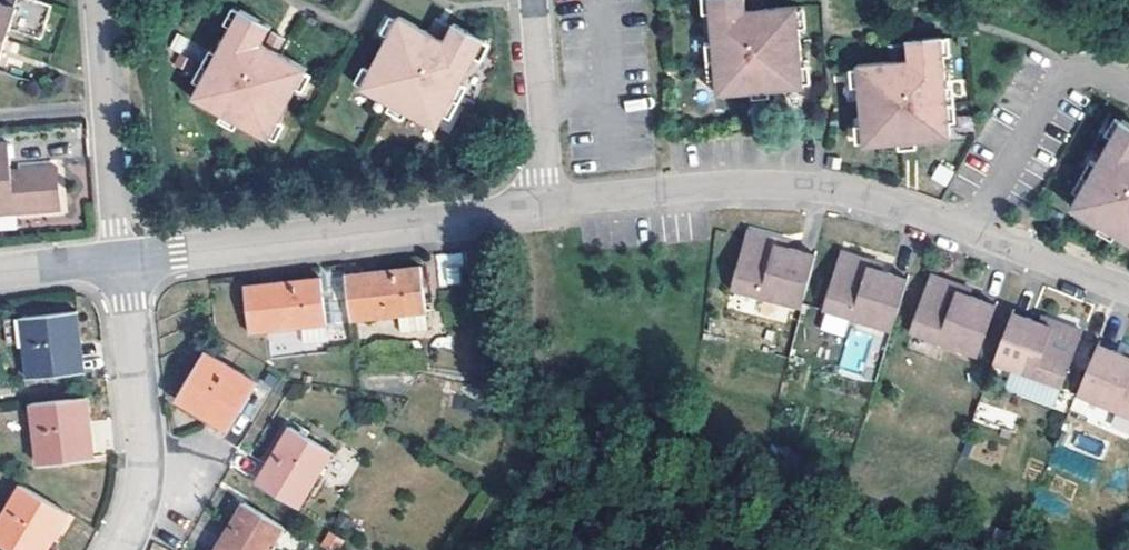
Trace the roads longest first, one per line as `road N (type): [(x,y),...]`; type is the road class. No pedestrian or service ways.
road 1 (residential): [(1128,291),(973,230),(820,189),(734,184),(545,206)]
road 2 (residential): [(545,206),(121,257)]
road 3 (residential): [(123,549),(144,451),(121,257)]
road 4 (residential): [(96,0),(121,257)]
road 5 (residential): [(545,206),(534,0)]
road 6 (residential): [(121,257),(0,271)]

